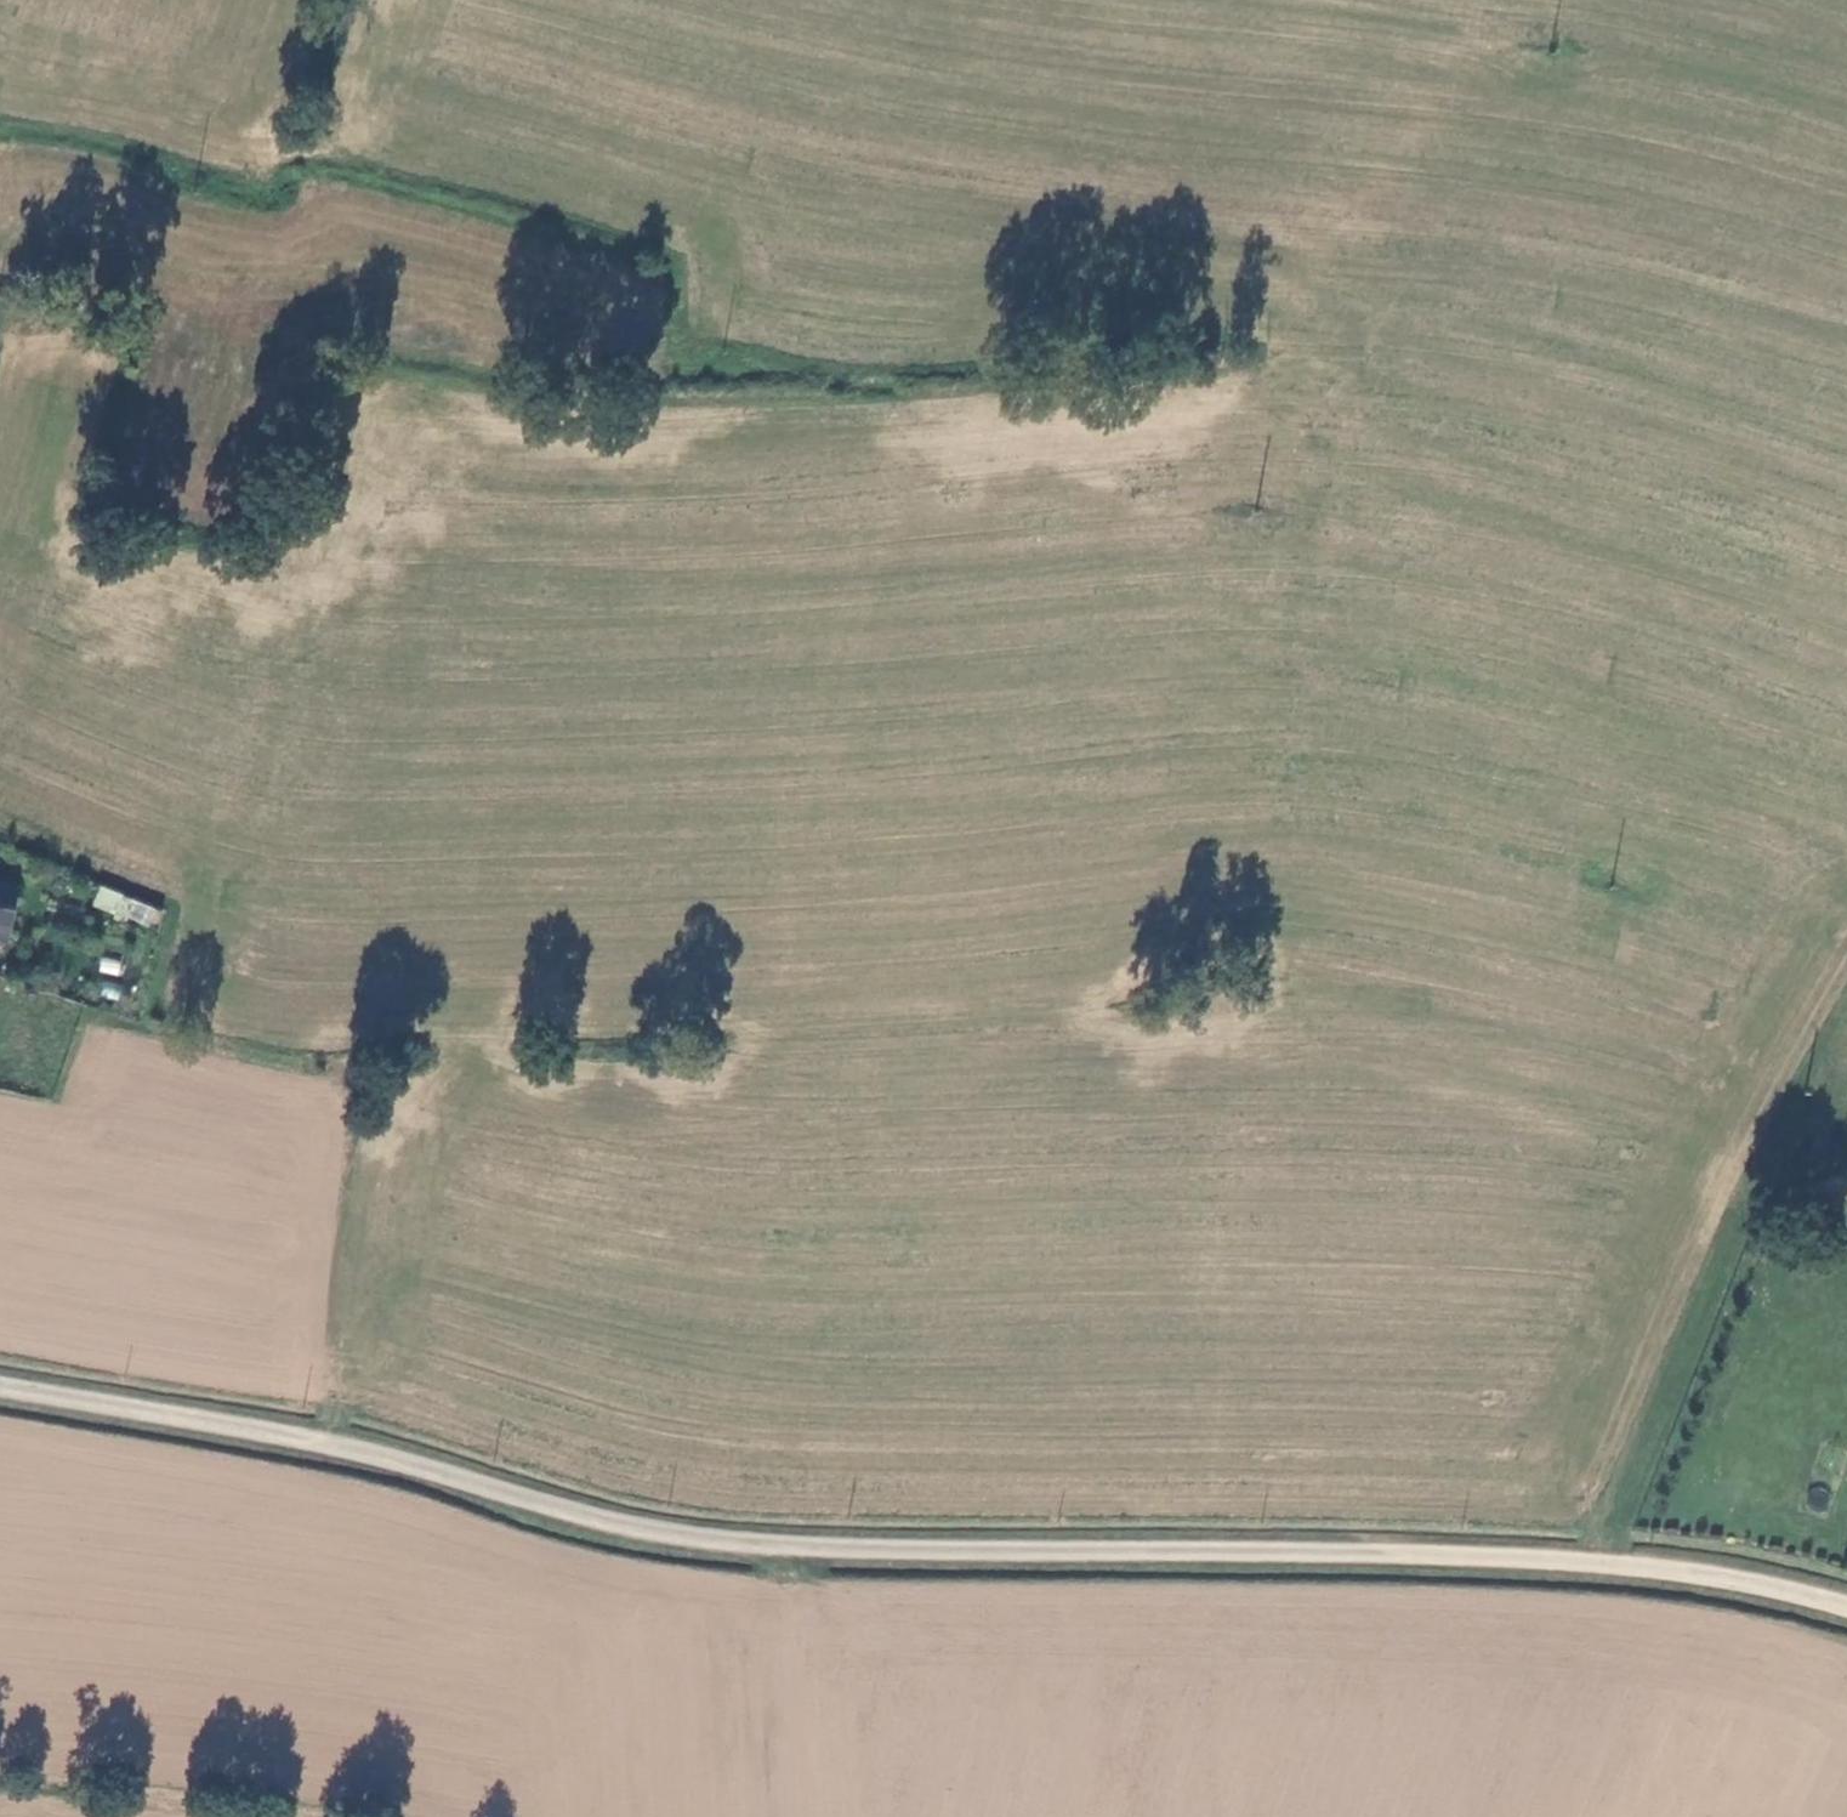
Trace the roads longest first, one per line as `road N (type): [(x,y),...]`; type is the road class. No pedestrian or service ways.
road 1 (unclassified): [(0,1385),(165,1410),(439,1471),(636,1525),(751,1542),(1521,1555),(1693,1571),(1846,1609)]

